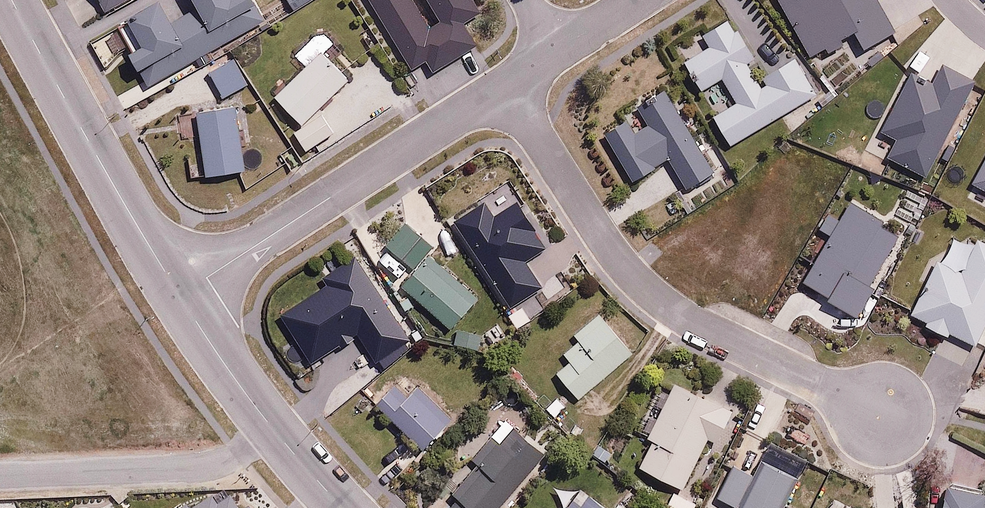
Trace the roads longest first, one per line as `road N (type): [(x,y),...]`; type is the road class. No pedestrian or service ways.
road 1 (residential): [(500,92),(631,272),(669,305),(881,414)]
road 2 (residential): [(178,294),(500,92)]
road 3 (residential): [(178,294),(13,0)]
road 4 (residential): [(0,474),(204,466),(273,429)]
road 5 (residential): [(273,429),(178,294)]

